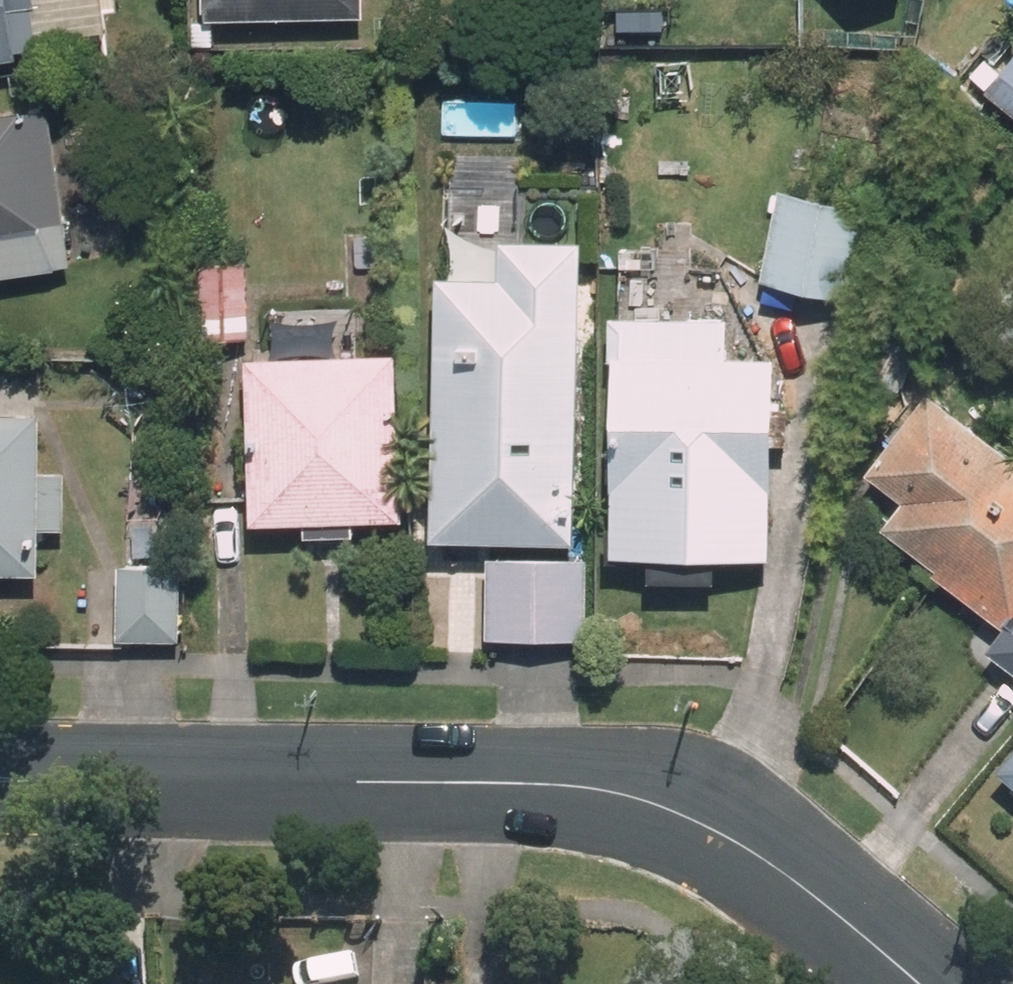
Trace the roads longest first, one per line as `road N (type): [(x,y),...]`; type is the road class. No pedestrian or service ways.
road 1 (residential): [(0,773),(614,791),(702,823),(769,862),(918,983)]

